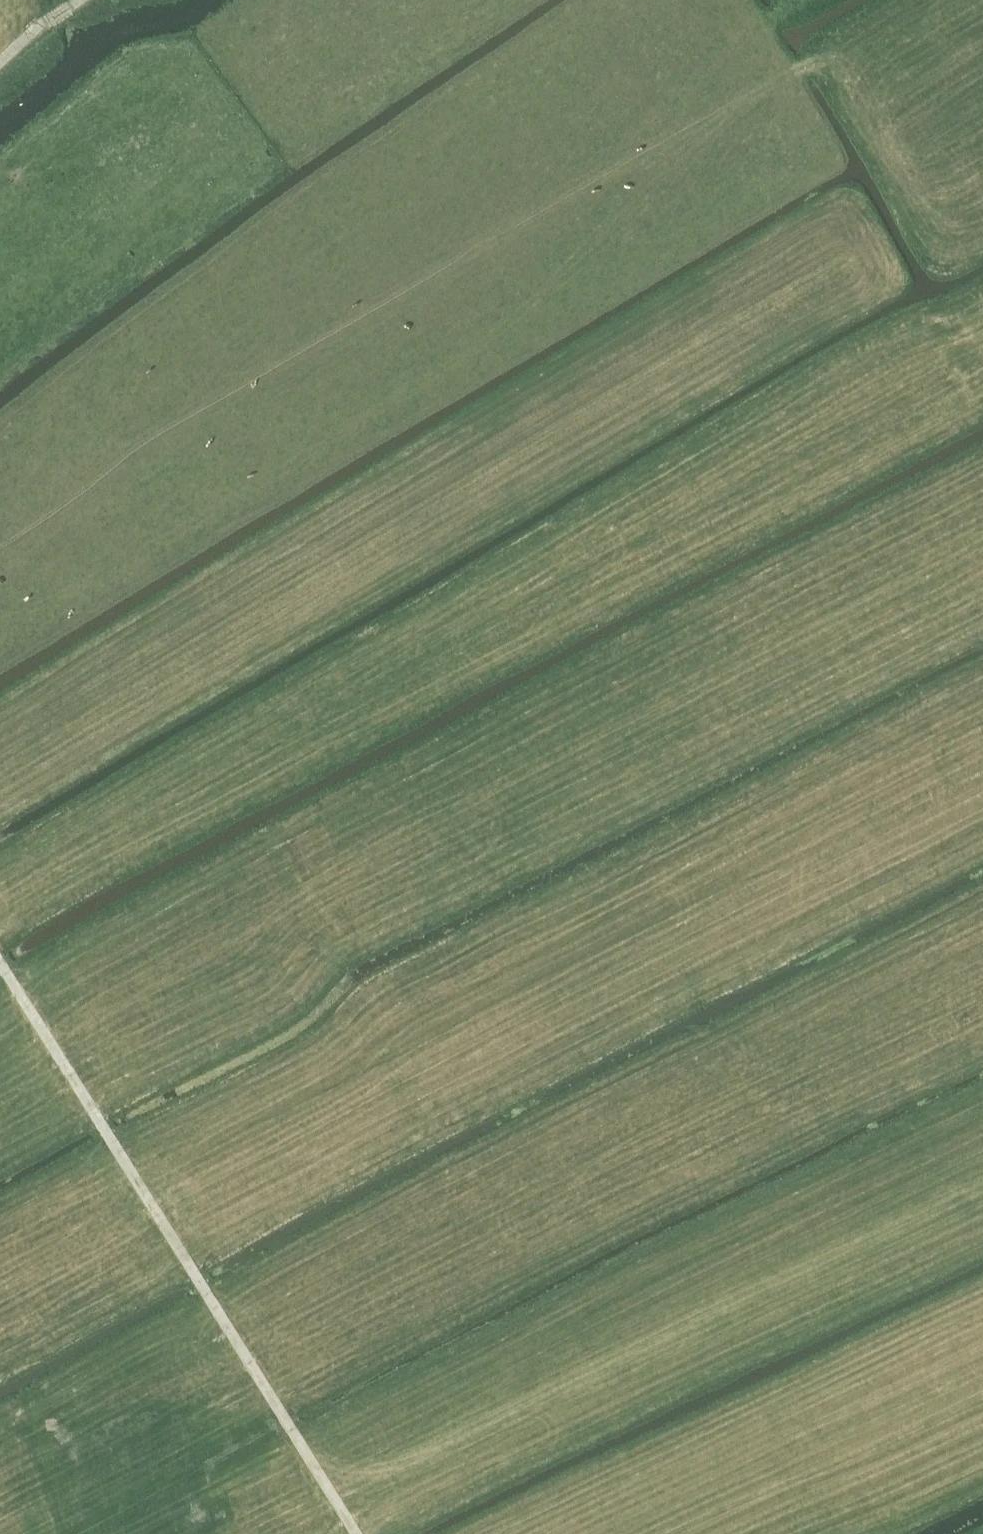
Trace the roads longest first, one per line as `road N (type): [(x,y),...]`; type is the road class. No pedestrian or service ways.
road 1 (track): [(0,958),(188,1261)]
road 2 (track): [(188,1261),(357,1533)]

